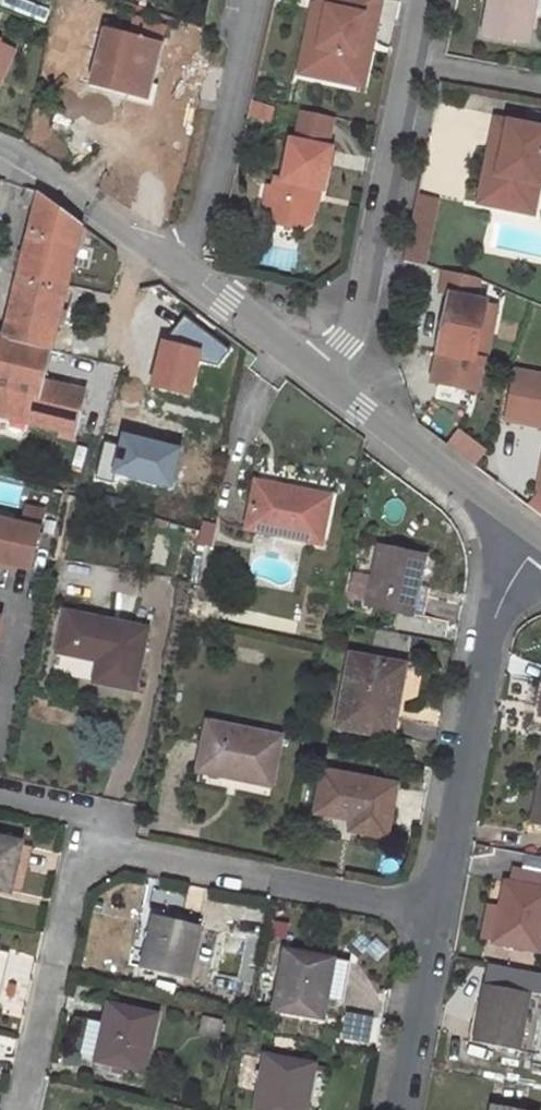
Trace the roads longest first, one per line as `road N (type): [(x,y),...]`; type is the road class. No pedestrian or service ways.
road 1 (residential): [(437,911),(131,853),(100,856),(77,877),(23,1109)]
road 2 (residential): [(322,375),(347,342),(366,286),(424,0)]
road 3 (residential): [(437,911),(495,616),(537,547)]
road 4 (residential): [(171,261),(208,204),(254,0)]
road 5 (residential): [(537,547),(322,375)]
road 6 (residential): [(171,261),(54,176),(0,147)]
road 7 (residential): [(398,1109),(437,911)]
road 8 (residential): [(322,375),(171,261)]

